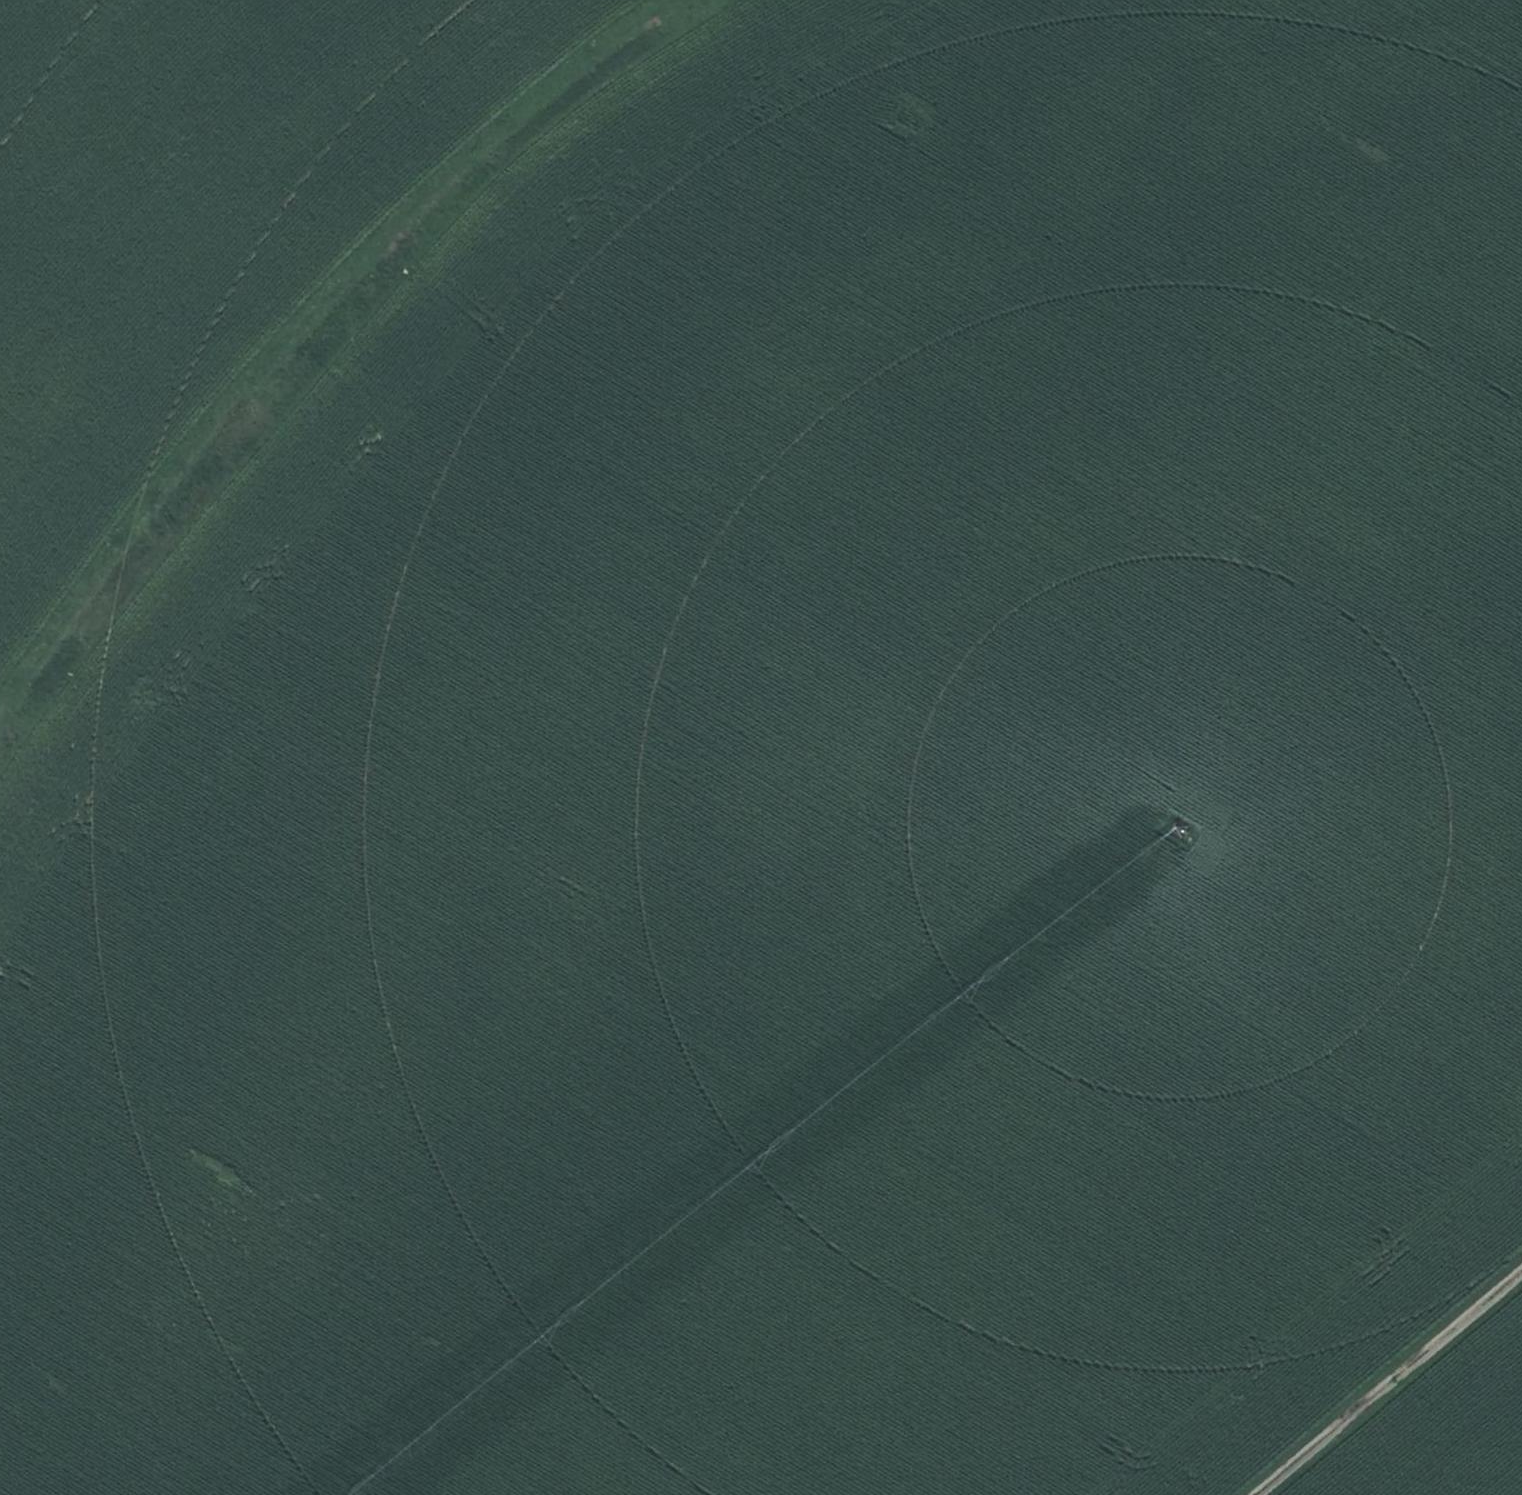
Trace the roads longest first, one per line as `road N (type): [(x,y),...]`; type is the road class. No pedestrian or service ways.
road 1 (unclassified): [(0,740),(127,540),(411,225),(574,82),(700,0)]
road 2 (unclassified): [(1265,1494),(1521,1281)]

